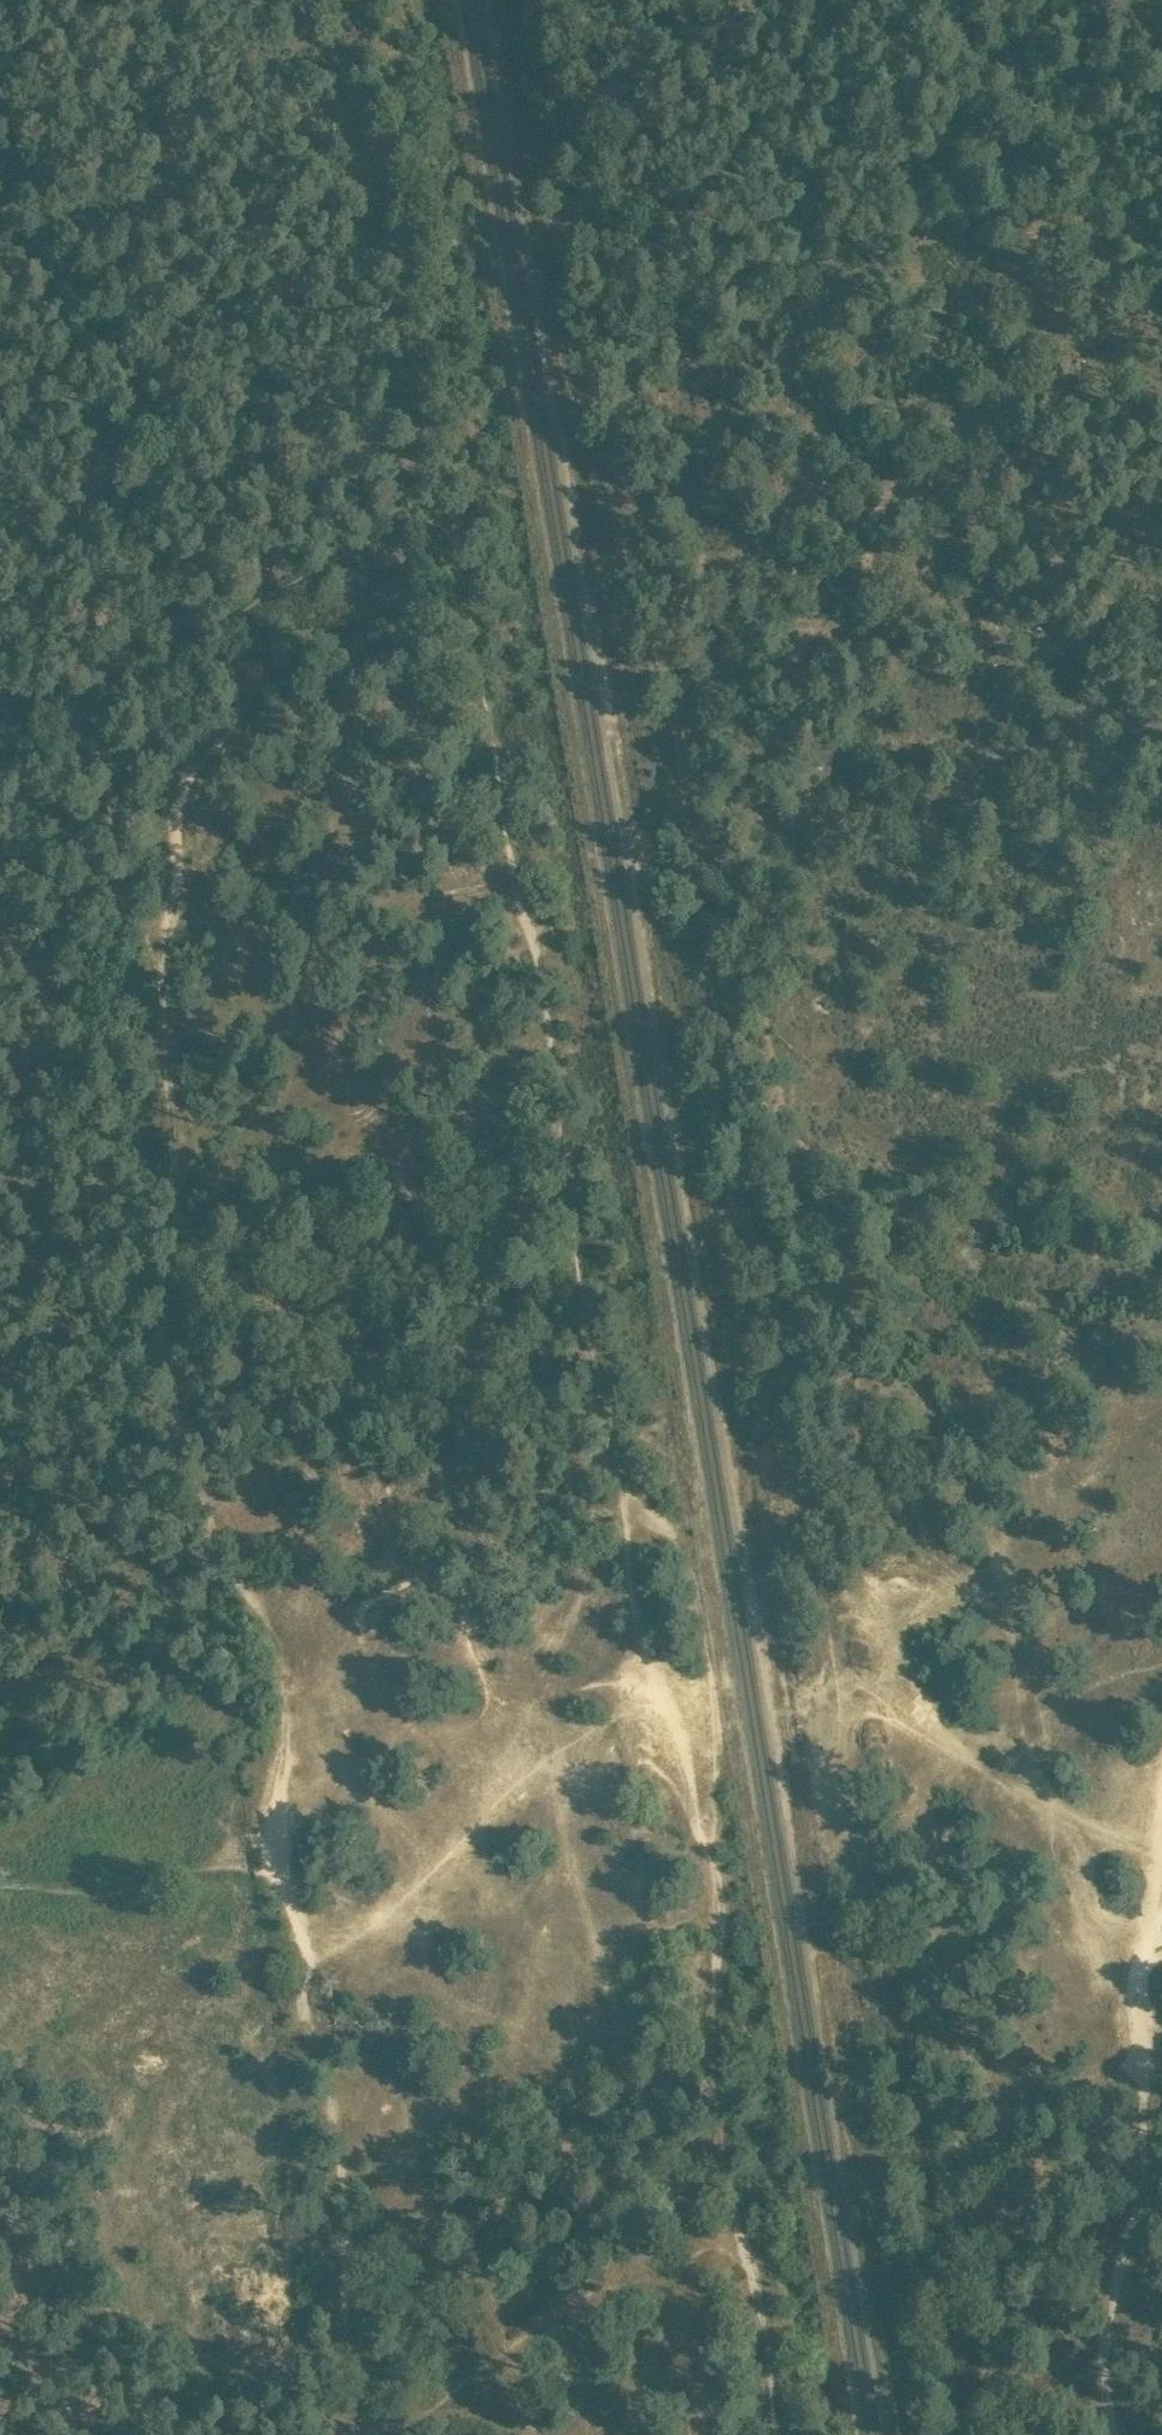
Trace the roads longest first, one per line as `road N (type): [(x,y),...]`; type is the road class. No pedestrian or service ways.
road 1 (track): [(1118,2434),(1106,2367),(1138,2226),(1145,2114),(1134,1993),(1161,1898)]
road 2 (track): [(212,635),(195,498),(0,150)]
road 3 (track): [(161,1006),(175,916),(175,851),(202,758),(220,726),(212,635)]
road 4 (track): [(0,1105),(75,1042),(161,1006)]

